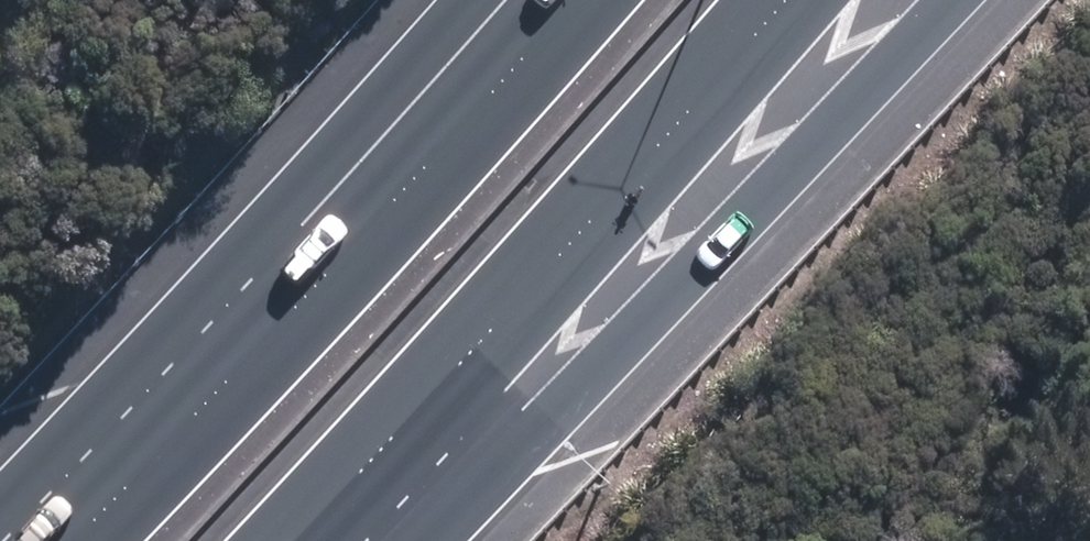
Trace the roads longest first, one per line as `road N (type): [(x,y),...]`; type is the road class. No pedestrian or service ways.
road 1 (motorway): [(942,0),(535,430),(383,540)]
road 2 (motorway): [(71,540),(390,207),(569,0)]
road 3 (motorway): [(764,0),(290,540)]

